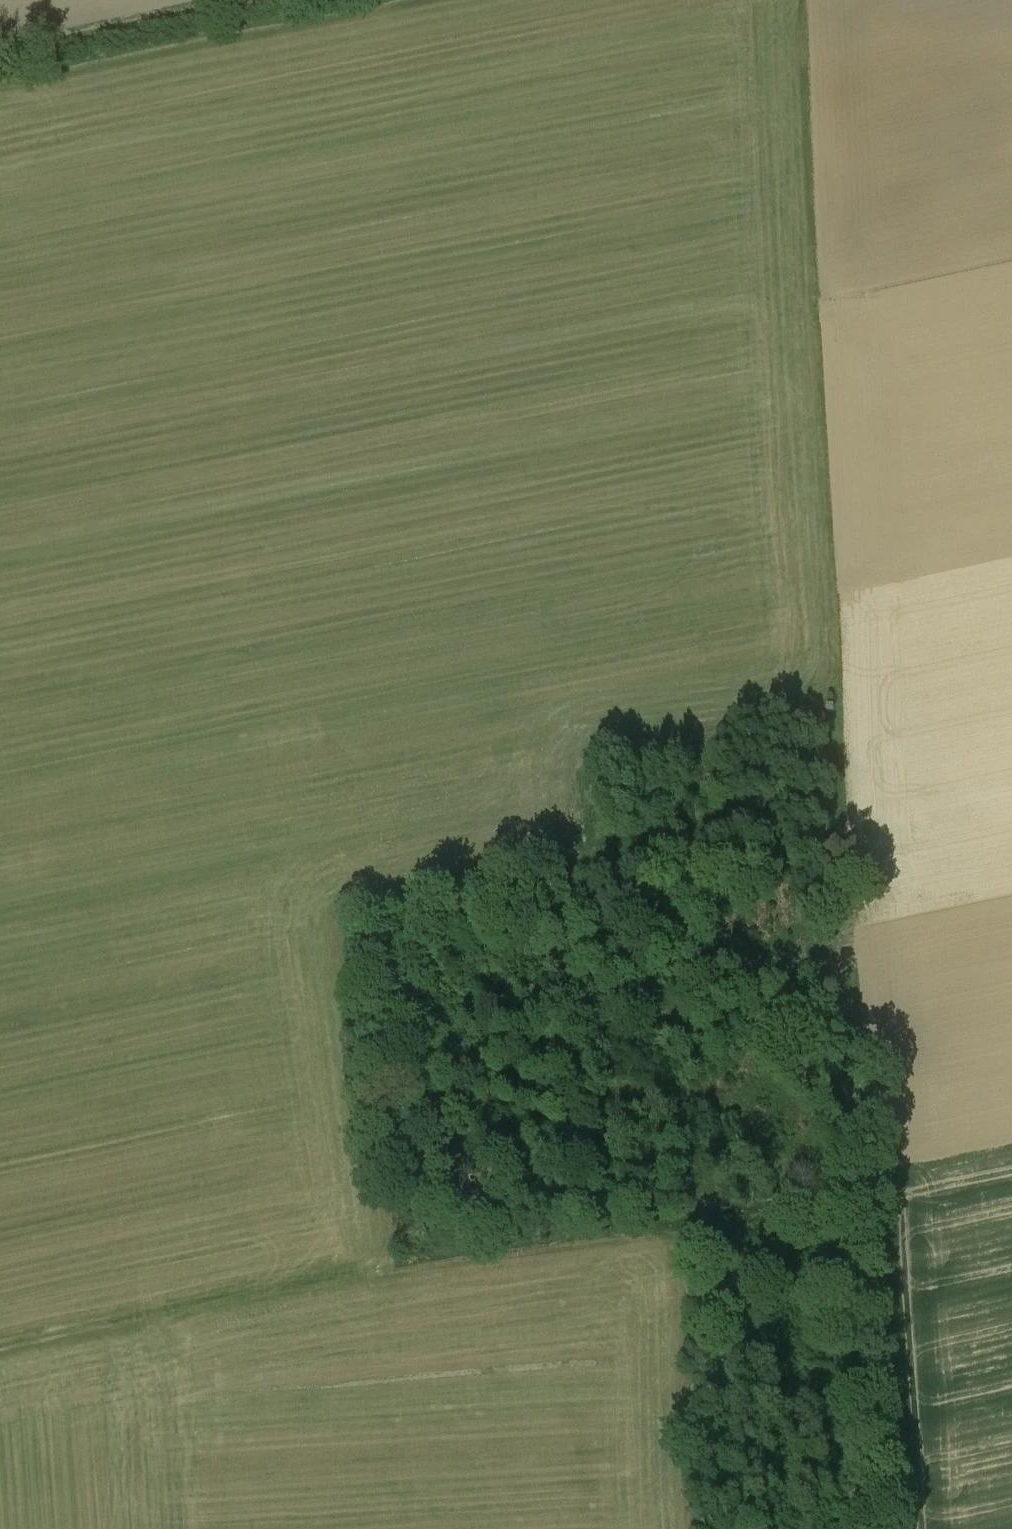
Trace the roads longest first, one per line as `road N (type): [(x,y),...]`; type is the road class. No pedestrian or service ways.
road 1 (track): [(0,1347),(390,1271)]
road 2 (track): [(261,0),(0,55)]

